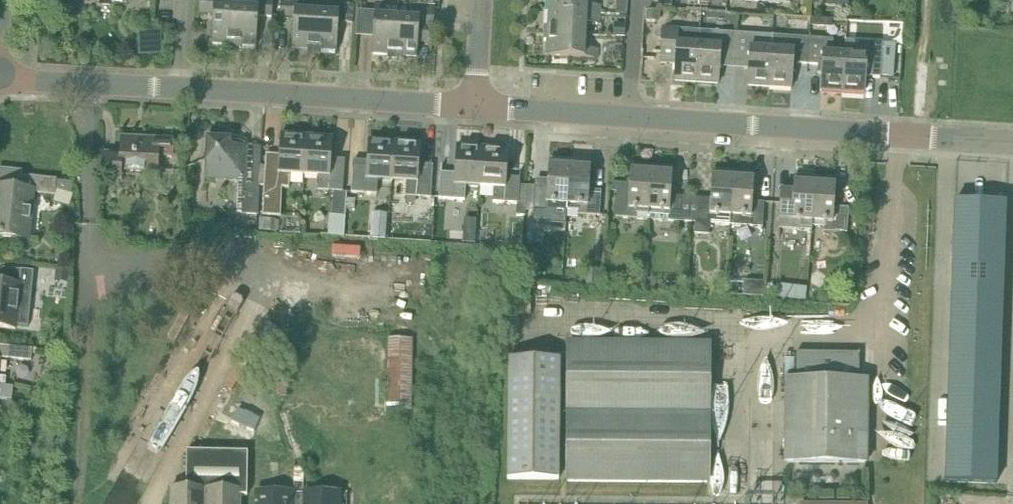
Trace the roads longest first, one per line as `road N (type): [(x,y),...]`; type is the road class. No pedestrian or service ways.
road 1 (unclassified): [(1012,143),(476,106)]
road 2 (unclassified): [(476,106),(0,79)]
road 3 (track): [(75,503),(90,342)]

